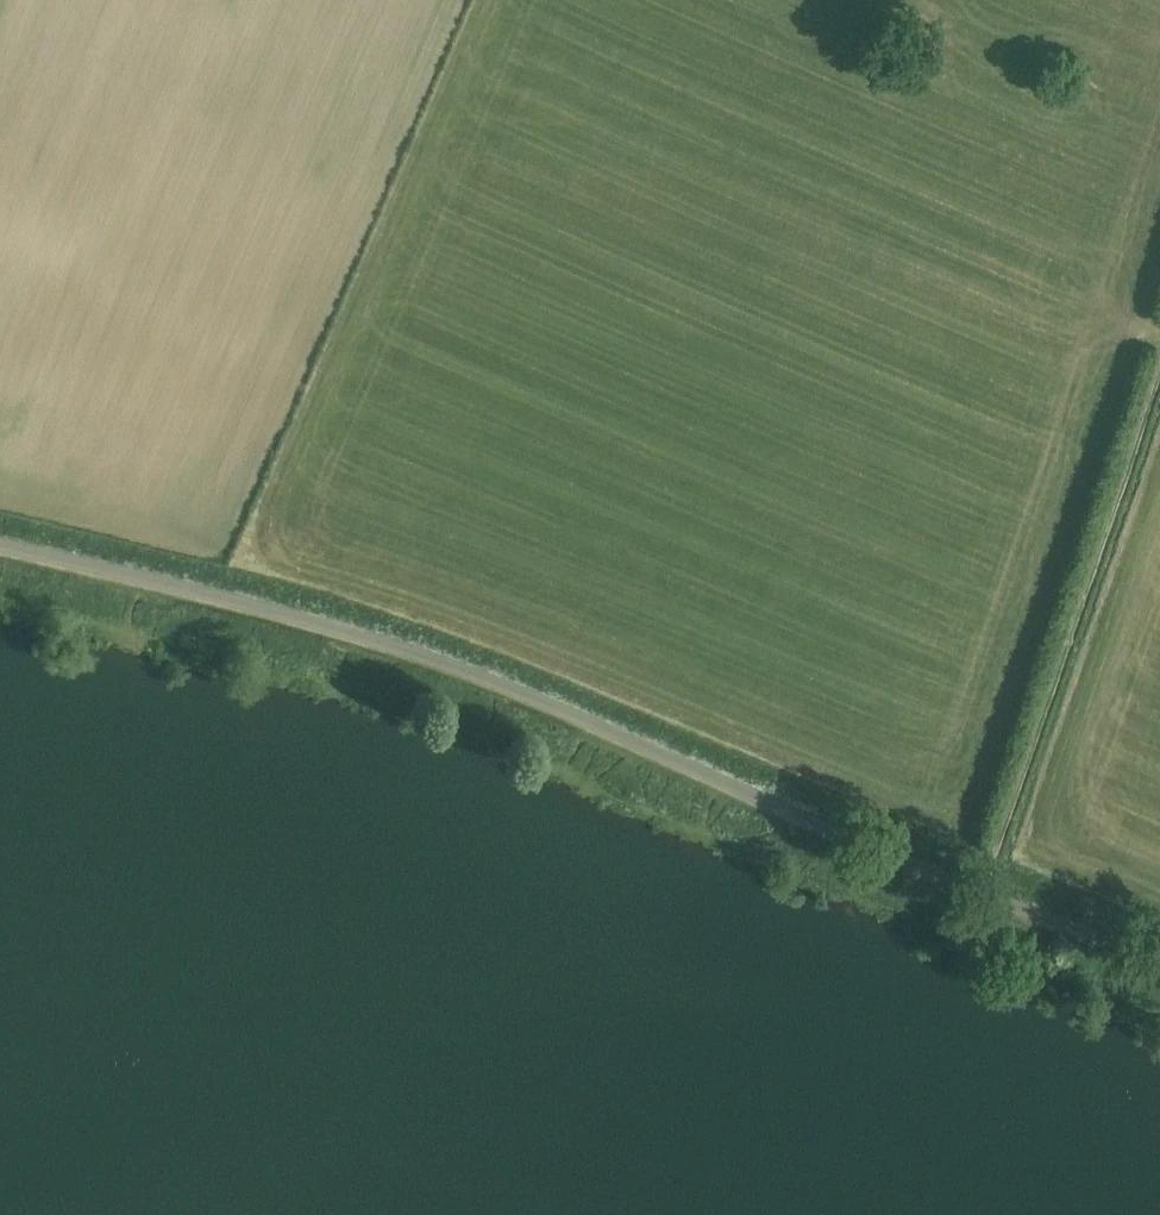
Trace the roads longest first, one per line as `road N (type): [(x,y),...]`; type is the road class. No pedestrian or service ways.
road 1 (unclassified): [(1159,965),(978,894),(441,653),(156,571),(0,539)]
road 2 (track): [(978,894),(1159,373)]

